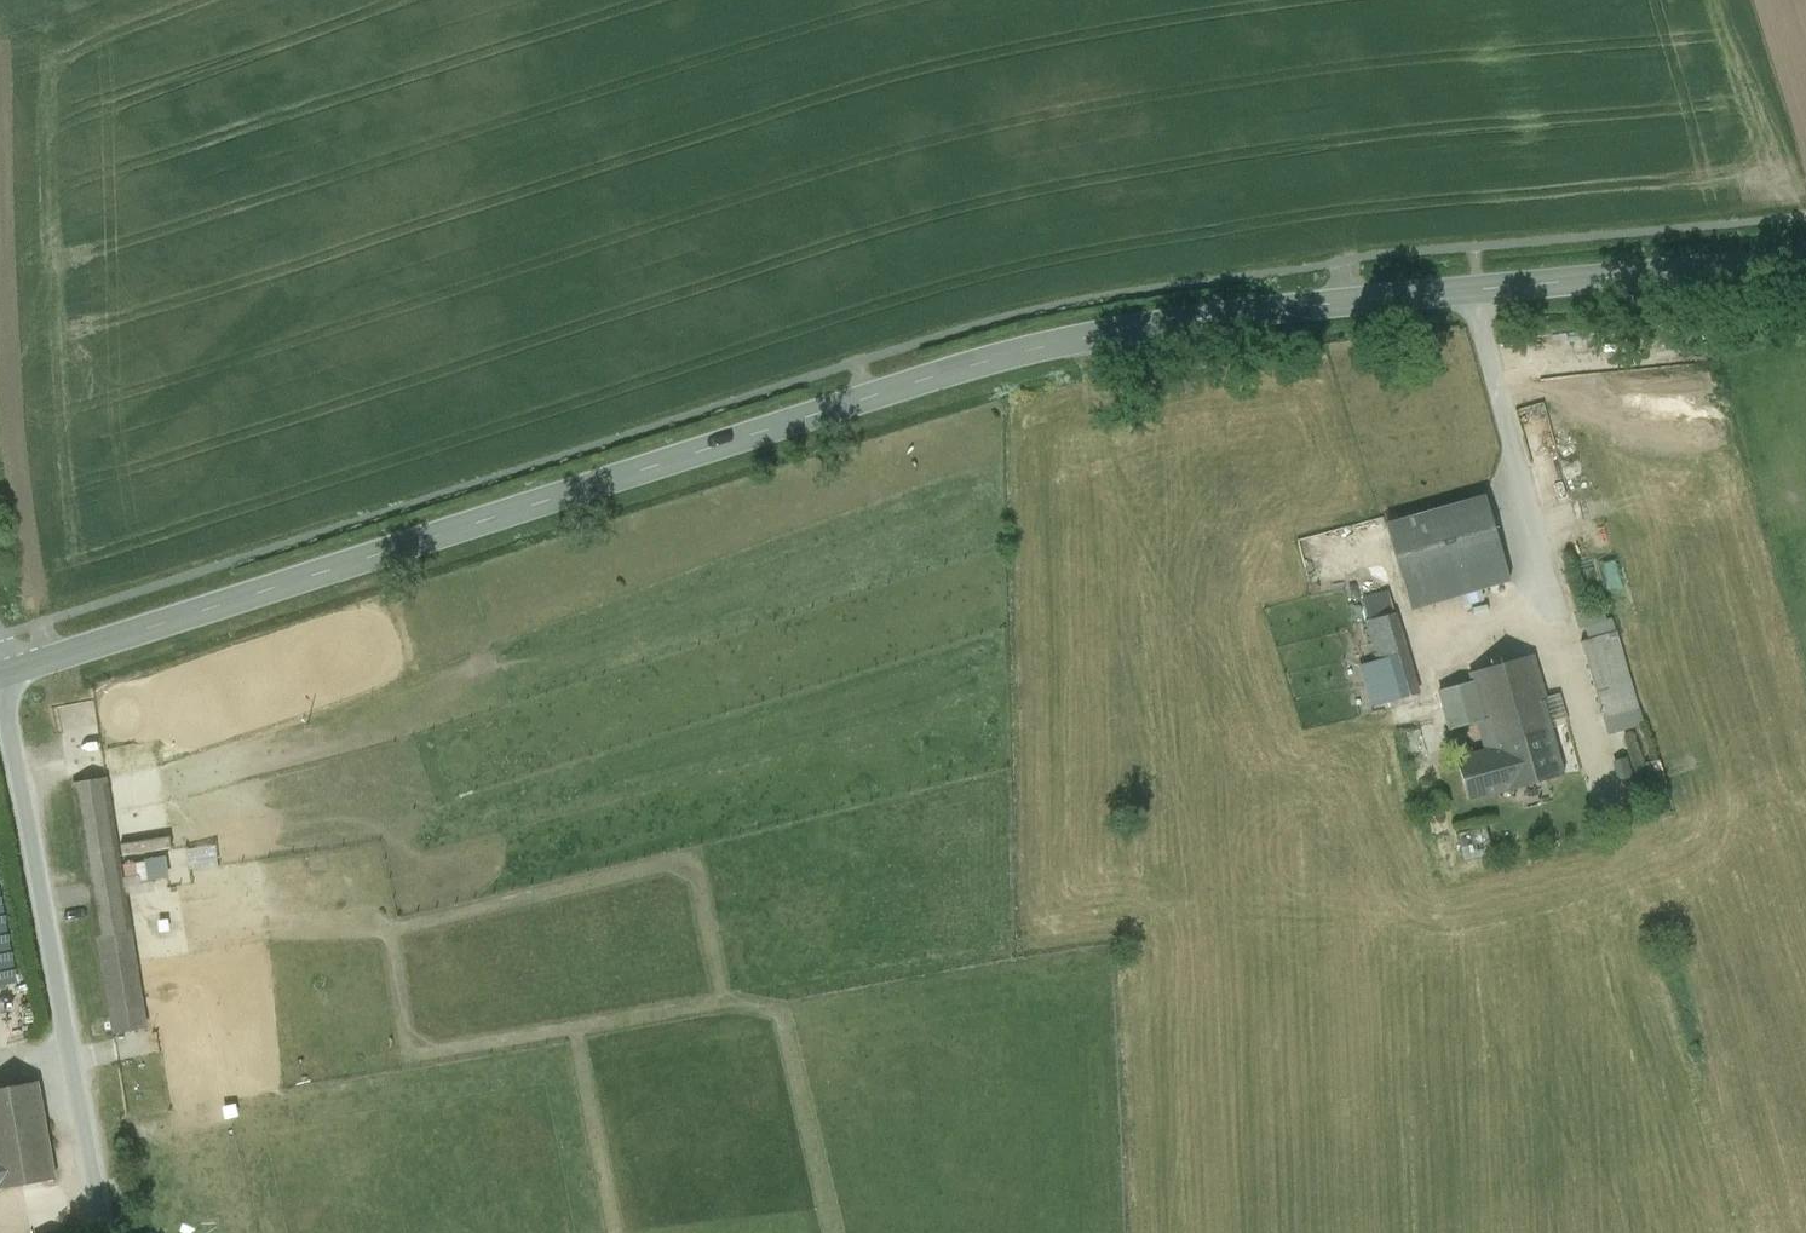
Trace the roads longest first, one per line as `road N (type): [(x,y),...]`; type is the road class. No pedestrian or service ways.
road 1 (tertiary): [(1805,258),(1346,298),(1076,338),(0,674)]
road 2 (unclassified): [(101,1232),(0,685)]

